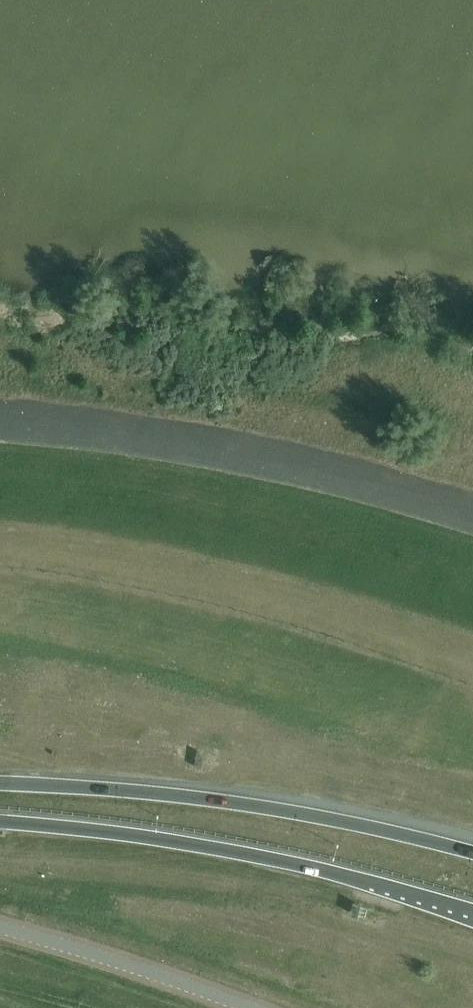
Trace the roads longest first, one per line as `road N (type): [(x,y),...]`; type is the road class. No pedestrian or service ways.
road 1 (trunk): [(0,823),(216,848),(472,915)]
road 2 (trunk): [(472,852),(271,807),(0,784)]
road 3 (tertiary): [(249,1007),(0,927)]

